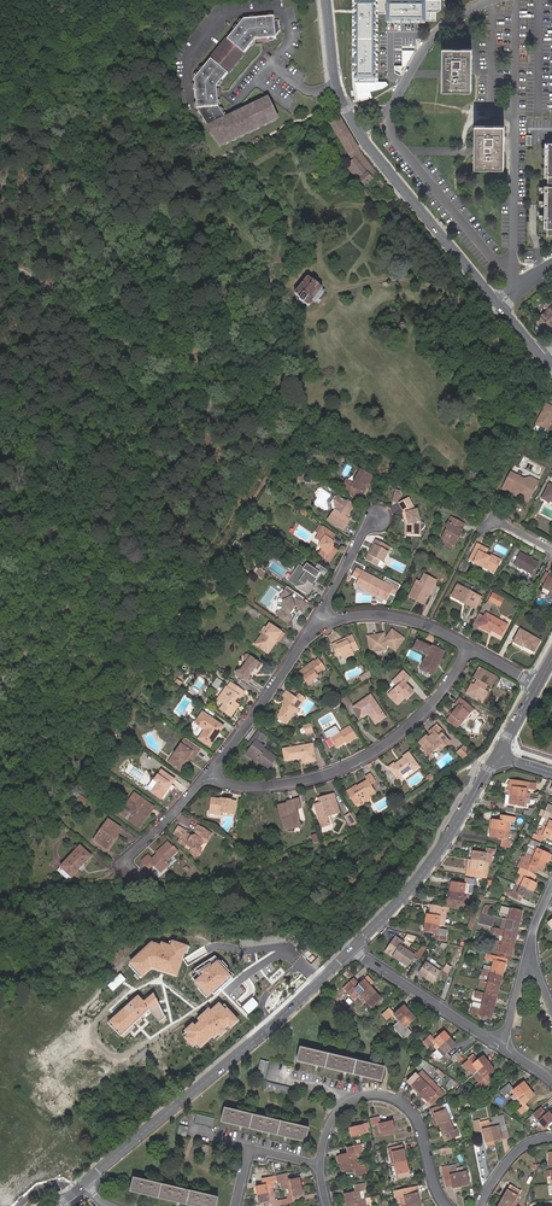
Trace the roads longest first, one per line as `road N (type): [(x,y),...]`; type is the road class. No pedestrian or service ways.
road 1 (tertiary): [(85,1183),(352,949)]
road 2 (residential): [(212,772),(230,785),(266,786),(344,768),(424,714),(468,647)]
road 3 (tertiary): [(352,949),(420,878),(498,753)]
road 4 (residential): [(320,1166),(341,1108),(362,1096),(390,1096),(418,1119),(447,1205)]
road 5 (tertiary): [(359,132),(496,302)]
road 6 (residential): [(493,0),(446,25),(387,114),(359,132)]
road 7 (residential): [(317,624),(212,772)]
road 8 (residential): [(504,1048),(352,949)]
road 9 (residential): [(468,647),(391,617),(317,624)]
road 10 (tertiary): [(327,0),(336,80),(359,132)]
road 11 (residential): [(236,1205),(249,1149),(320,1166)]
road 12 (residential): [(212,772),(121,864)]
road 13 (residential): [(317,624),(363,532),(379,519)]

